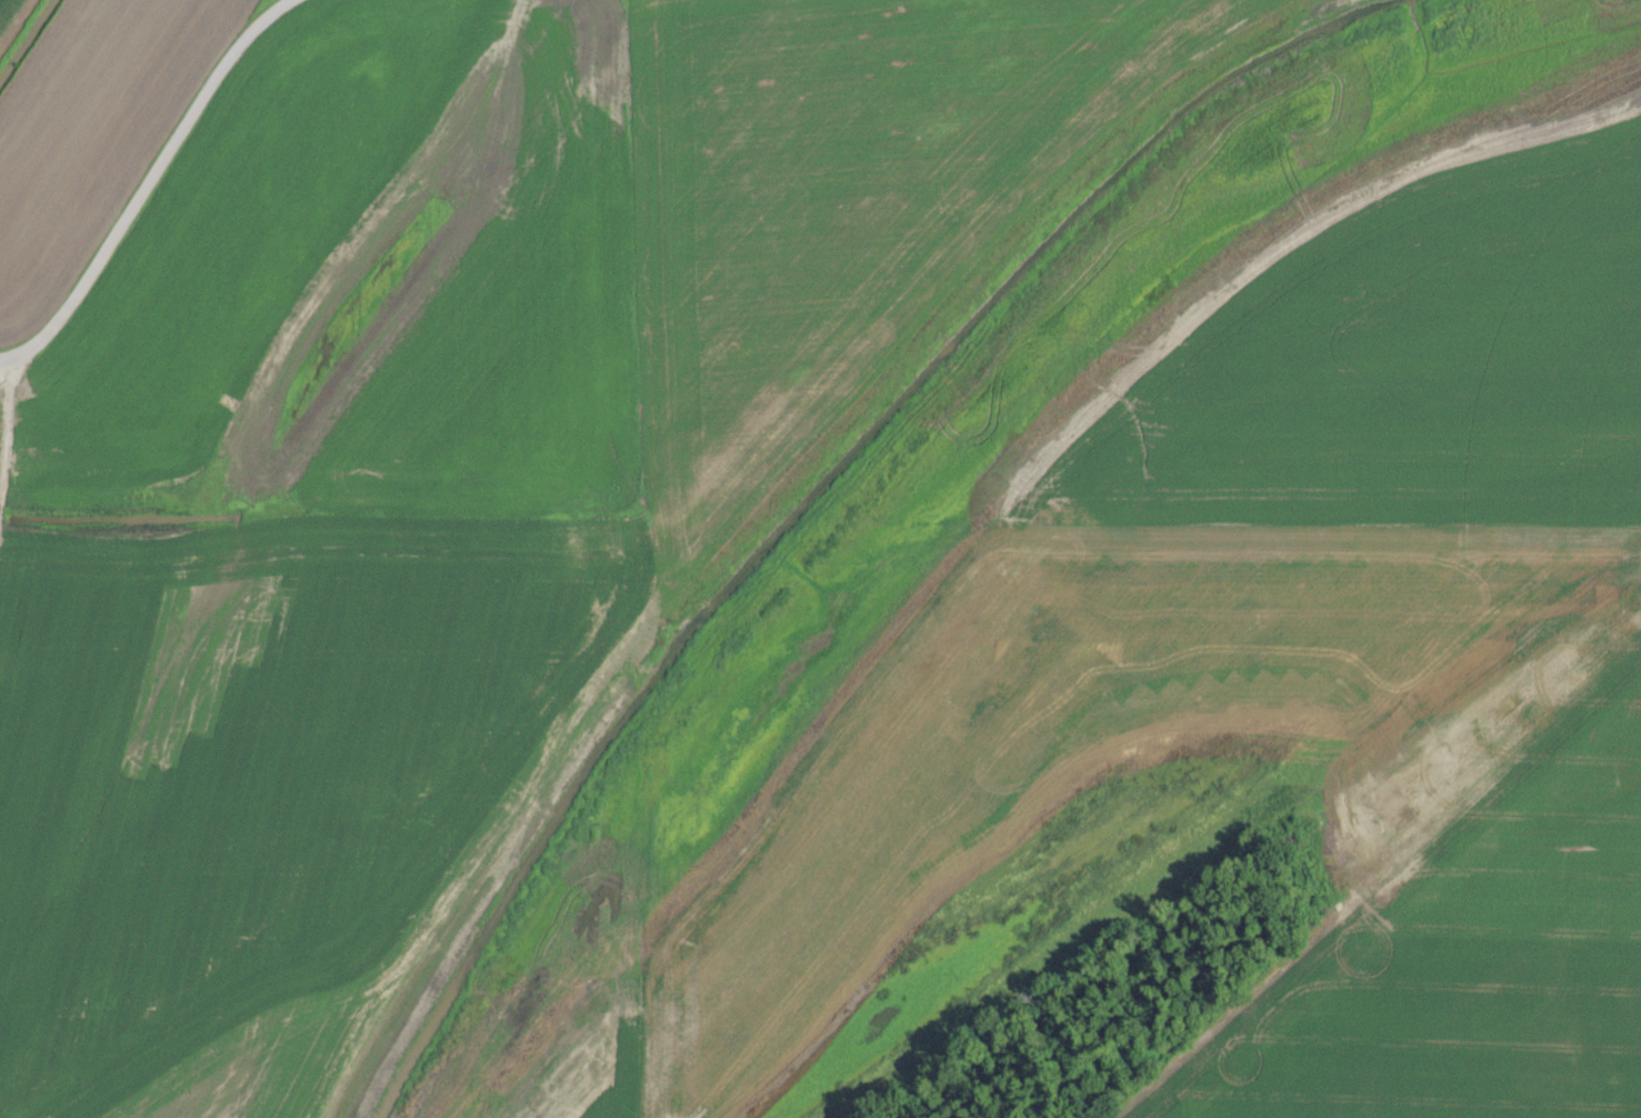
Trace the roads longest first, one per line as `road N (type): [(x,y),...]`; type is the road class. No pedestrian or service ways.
road 1 (residential): [(0,356),(49,328),(231,52),(289,0)]

